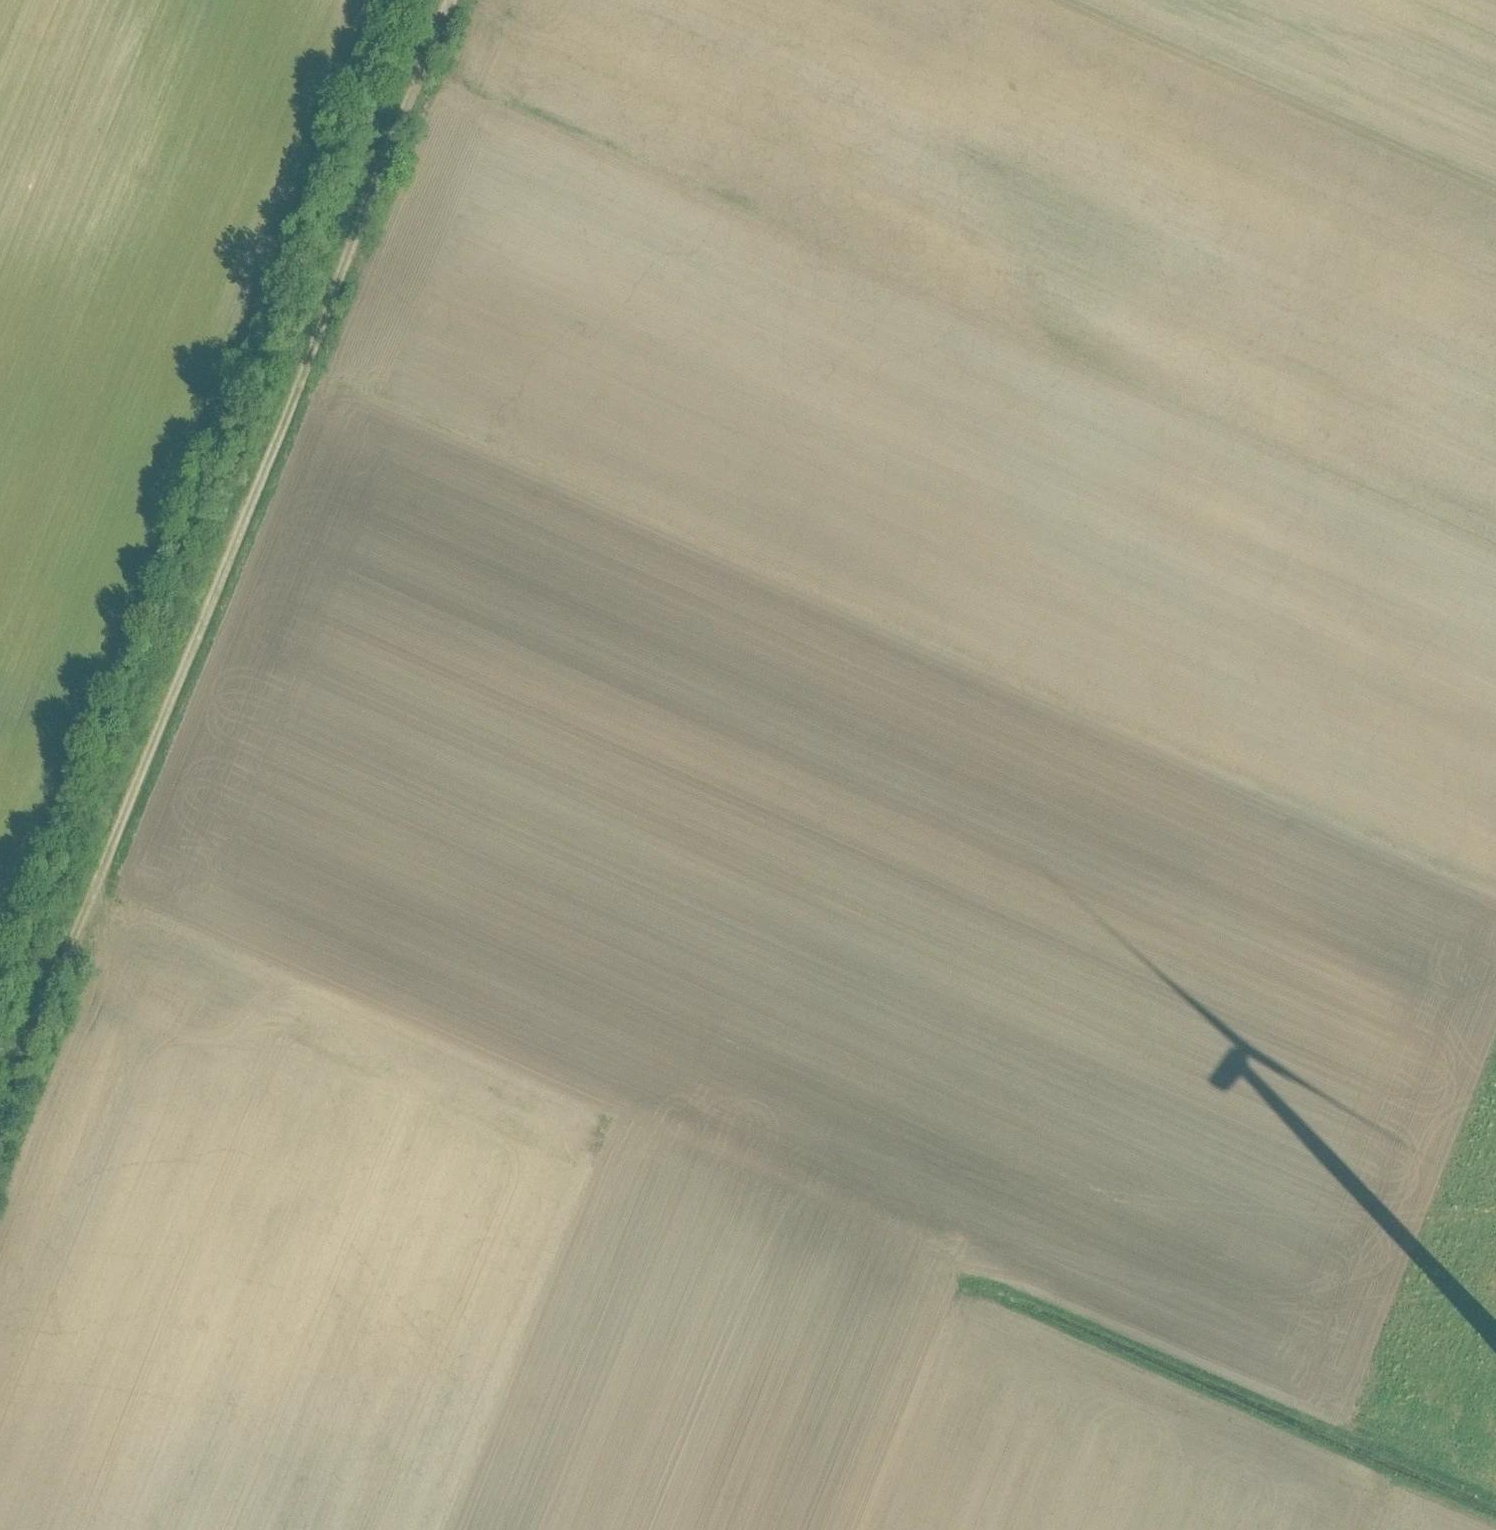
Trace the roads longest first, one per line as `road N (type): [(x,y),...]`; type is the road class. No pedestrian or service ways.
road 1 (track): [(449,0),(0,1124)]

